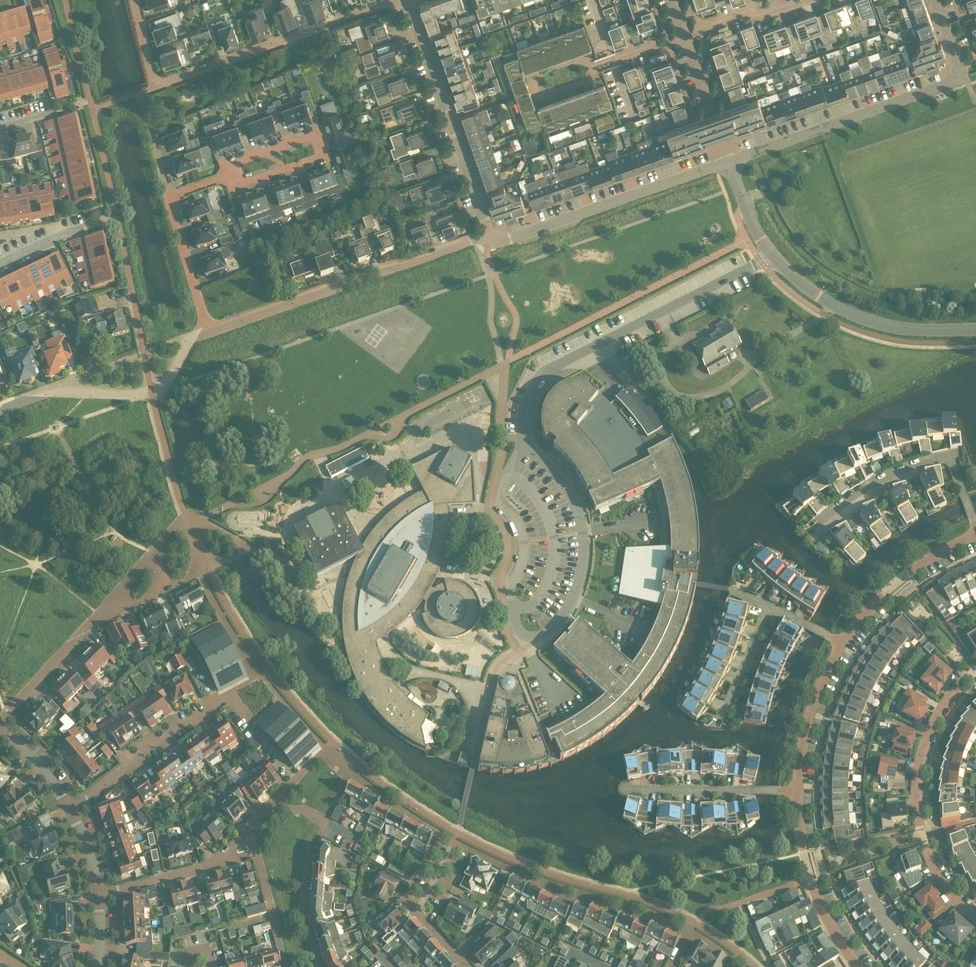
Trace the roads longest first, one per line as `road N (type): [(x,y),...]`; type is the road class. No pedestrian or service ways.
road 1 (residential): [(395,0),(156,86),(135,0)]
road 2 (residential): [(524,438),(530,398),(551,369),(770,256)]
road 3 (tertiary): [(207,333),(490,238)]
road 4 (residential): [(975,919),(928,857),(916,789),(932,726),(975,670)]
road 5 (tertiary): [(728,162),(952,83),(957,65)]
road 6 (residential): [(402,0),(490,238)]
road 7 (tertiary): [(490,238),(512,238),(728,162)]
road 8 (residential): [(814,529),(878,479),(942,457),(953,457),(975,528)]
road 9 (tertiary): [(975,330),(905,328),(858,317),(770,256)]
road 10 (residential): [(231,176),(234,187),(323,156),(316,134),(227,165)]
road 11 (residential): [(72,810),(237,691)]
road 12 (residential): [(857,966),(816,898),(797,791)]
road 13 (residential): [(842,643),(908,574),(975,536)]
road 14 (residential): [(797,791),(627,789)]
road 15 (residential): [(0,719),(112,607)]
road 16 (residential): [(797,791),(807,721),(842,643)]
road 17 (tertiary): [(152,394),(56,392),(0,412)]
road 18 (residential): [(207,333),(171,201)]
road 19 (residential): [(596,65),(593,77),(537,90),(538,74),(584,57)]
road 20 (residential): [(99,896),(216,863)]

